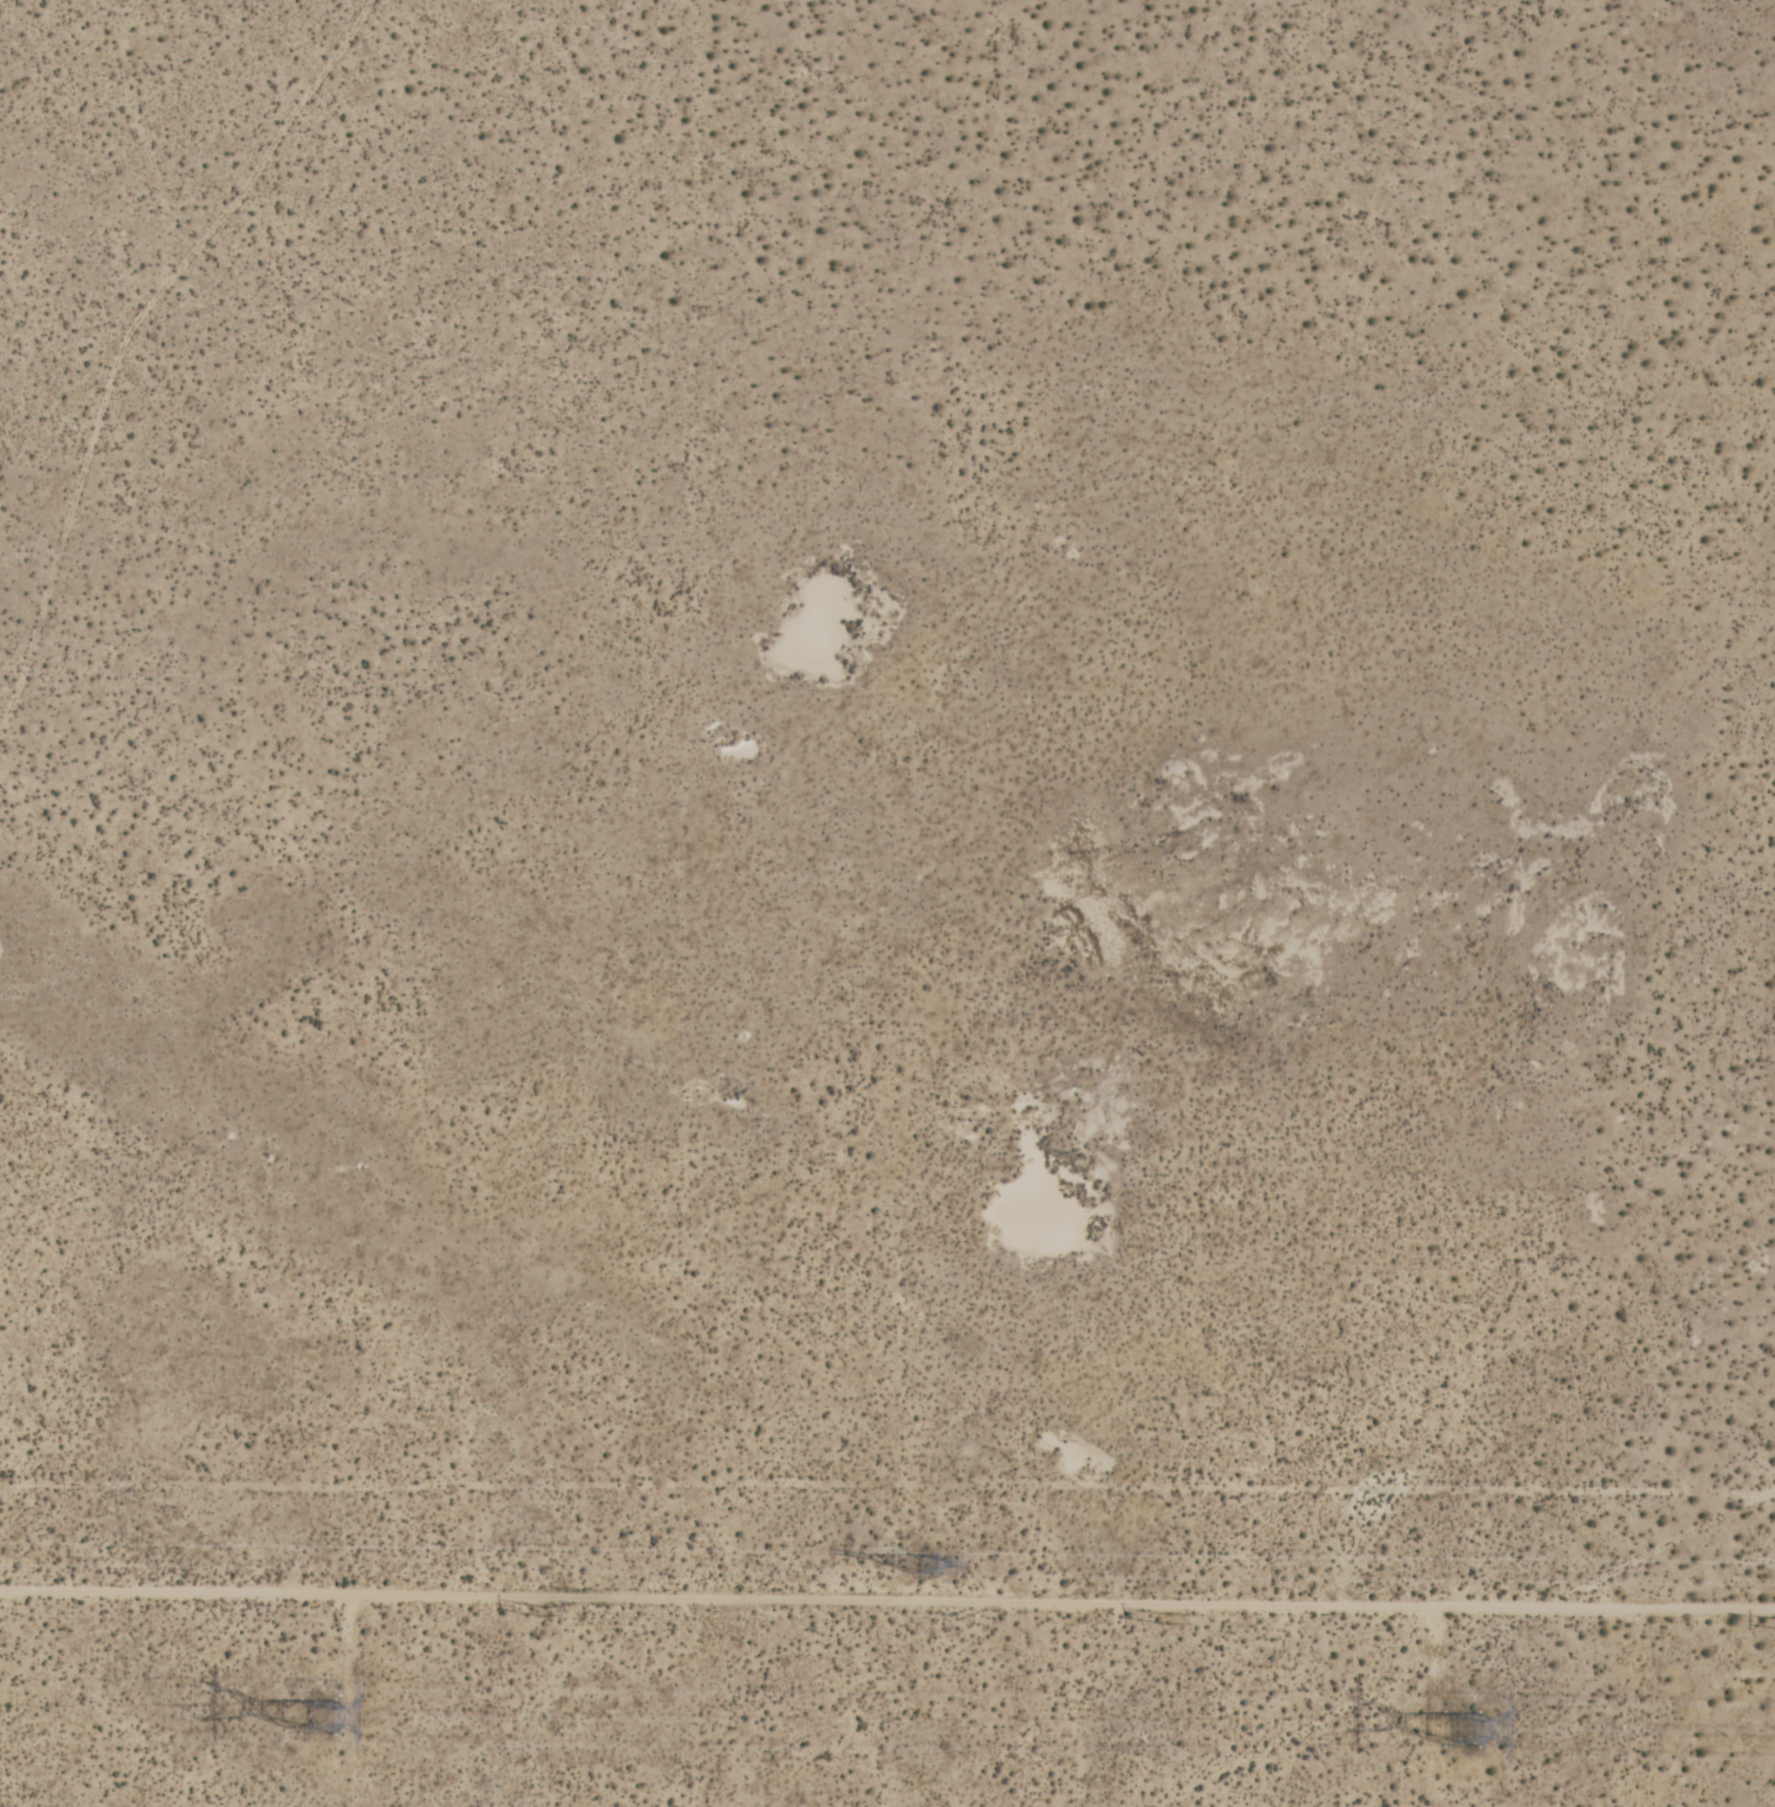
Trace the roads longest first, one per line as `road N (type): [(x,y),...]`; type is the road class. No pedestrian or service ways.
road 1 (track): [(0,1591),(1774,1612)]

